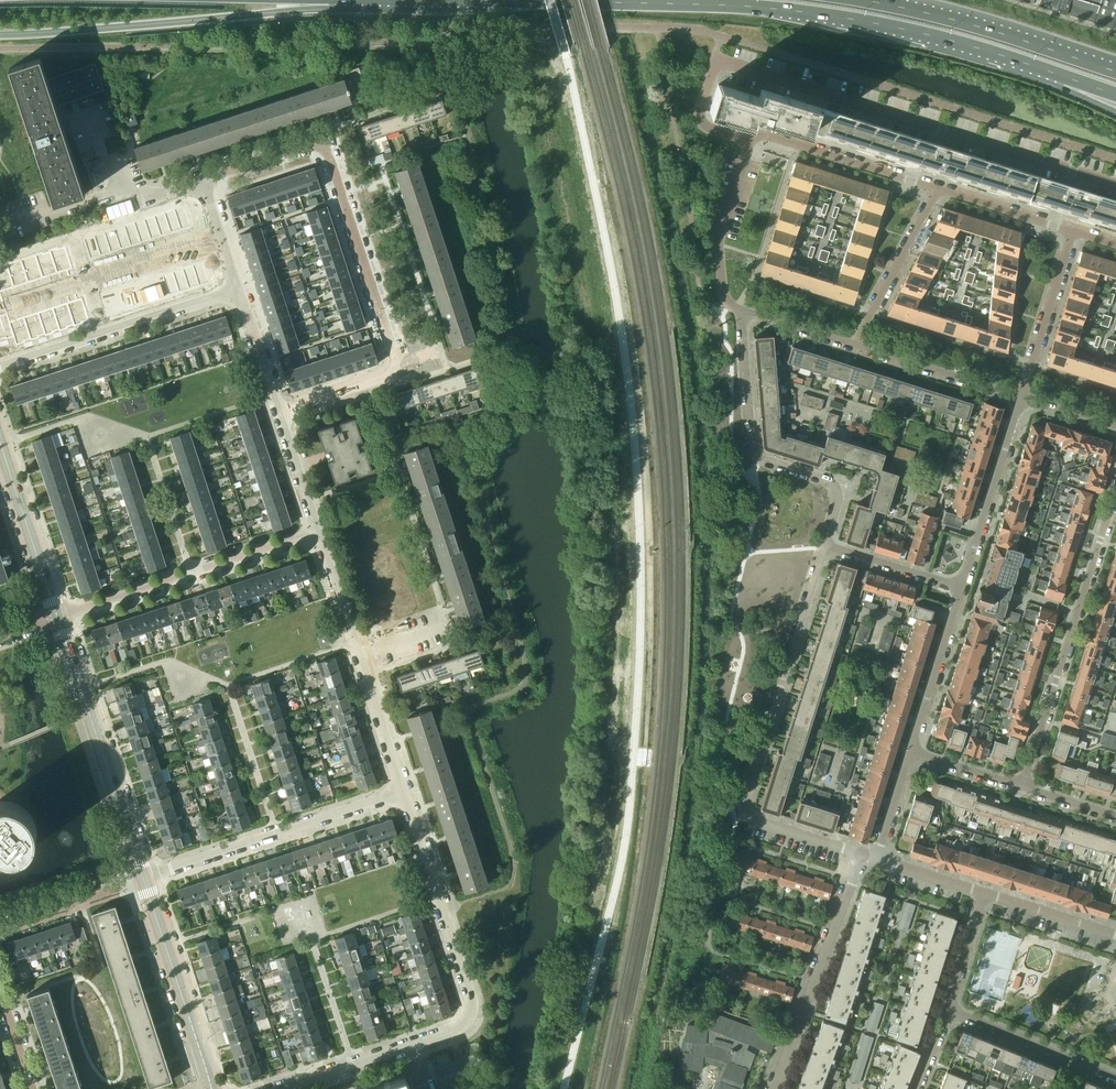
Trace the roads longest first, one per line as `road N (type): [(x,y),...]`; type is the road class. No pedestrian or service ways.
road 1 (trunk): [(521,0),(742,5),(840,17),(954,40),(1065,76)]
road 2 (residential): [(748,139),(706,127),(699,110),(716,57),(1115,184)]
road 3 (residential): [(270,1088),(468,1017),(470,999),(403,792)]
road 4 (residential): [(826,544),(742,806),(745,816),(861,855)]
road 5 (residential): [(401,364),(335,153),(322,142),(203,180)]
road 6 (trunk): [(0,33),(320,0)]
road 7 (residential): [(1115,486),(1024,786)]
road 8 (residential): [(739,309),(751,447),(758,459),(832,481),(838,501),(826,544)]
road 9 (residential): [(57,620),(317,532)]
road 10 (residential): [(144,877),(403,792)]
road 11 (tertiary): [(144,877),(57,620)]
road 12 (trunk): [(1115,71),(866,0)]
road 13 (residential): [(0,366),(240,291)]
road 14 (residential): [(776,1088),(861,855)]
road 15 (tertiary): [(212,1088),(144,877)]
road 16 (residential): [(938,189),(761,134),(748,139)]
road 17 (residential): [(962,586),(1020,396)]
road 18 (tertiary): [(57,620),(0,442)]
road 19 (residential): [(748,139),(719,254),(723,294),(739,309)]
road 20 (residential): [(854,345),(938,189)]
road 21 (residential): [(911,752),(962,586)]
road 22 (residential): [(854,345),(1020,396)]
road 23 (residential): [(1020,396),(1072,232)]
road 24 (residential): [(144,877),(0,925)]
road 25 (residential): [(403,792),(358,656)]
road 26 (residential): [(203,180),(124,211),(106,156)]
road 27 (residential): [(962,586),(826,544)]
road 28 (residential): [(1079,1064),(947,1011)]
road 29 (residential): [(1072,232),(938,189)]
road 30 (residential): [(985,893),(1115,934)]
road 31 (residential): [(280,414),(383,380),(401,364)]
road 32 (residential): [(358,656),(317,532)]
road 33 (residential): [(280,414),(240,291)]
road 34 (residential): [(947,1011),(985,893)]
road 35 (residential): [(317,532),(280,414)]
road 36 (residential): [(739,309),(854,345)]

